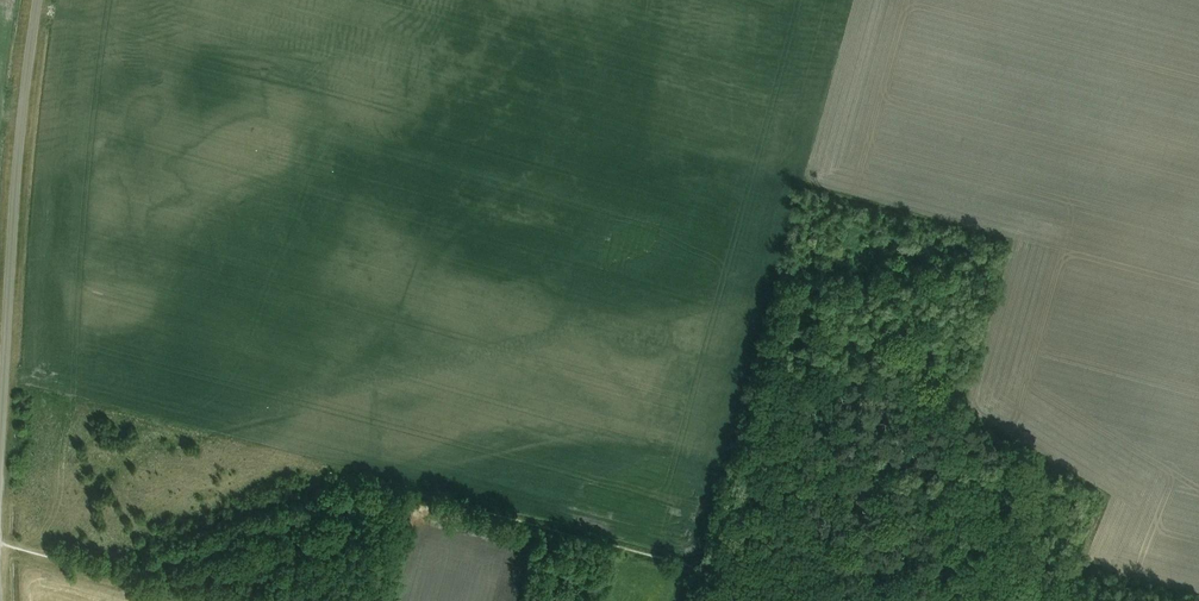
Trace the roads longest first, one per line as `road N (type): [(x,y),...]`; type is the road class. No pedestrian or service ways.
road 1 (unclassified): [(0,448),(16,167),(37,0)]

